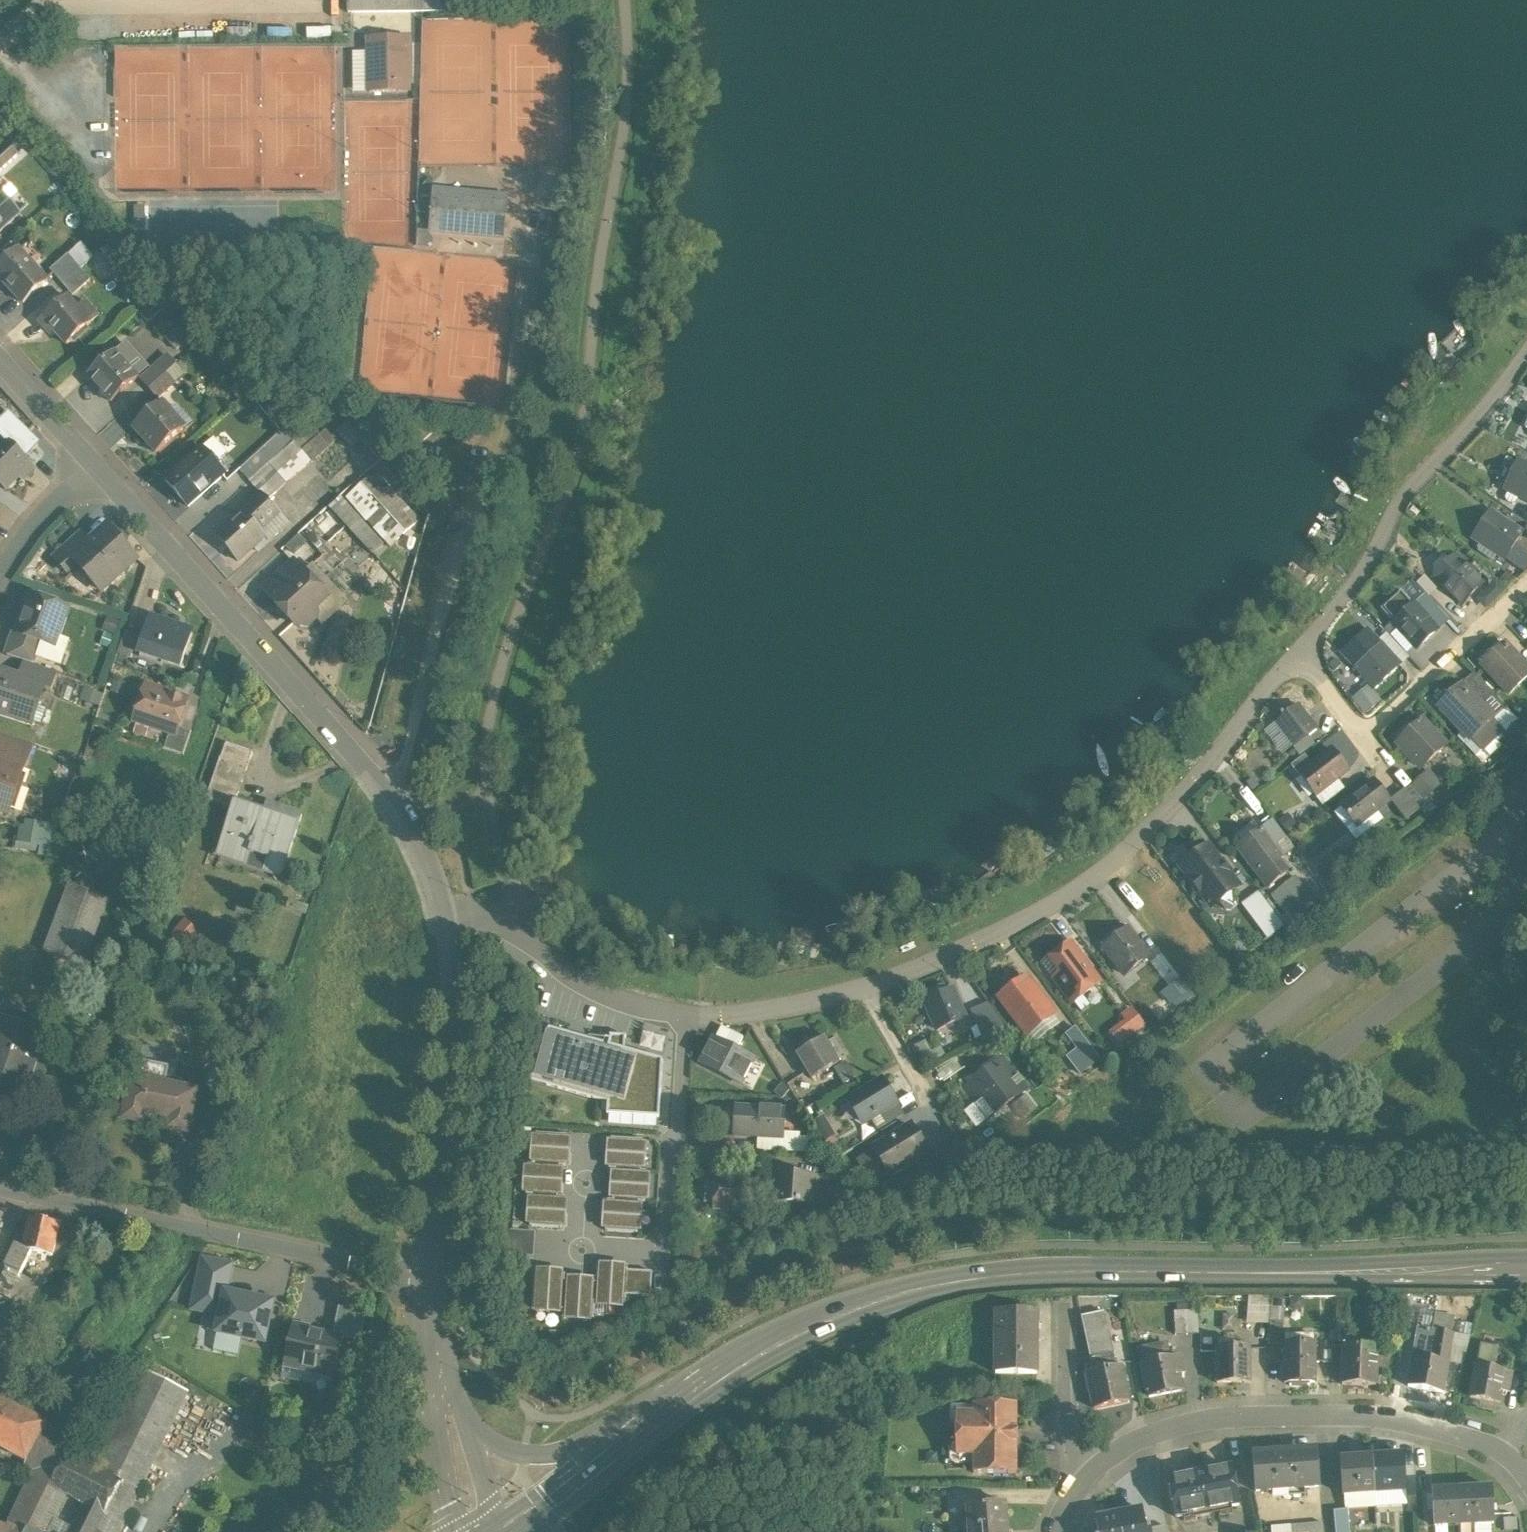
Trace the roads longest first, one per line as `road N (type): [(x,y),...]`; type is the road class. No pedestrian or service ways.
road 1 (residential): [(96,468),(398,804),(432,865),(456,977),(440,1113),(434,1282)]
road 2 (secondary): [(1526,1272),(975,1278),(911,1291),(792,1337),(653,1427)]
road 3 (residential): [(1092,1493),(1139,1451),(1282,1418),(1389,1425),(1488,1447),(1526,1479)]
road 4 (residential): [(0,1198),(434,1282)]
road 5 (secondary): [(653,1427),(525,1455),(500,1446),(446,1392)]
road 6 (residential): [(1092,1493),(1064,1433),(1058,1306)]
road 7 (secondary): [(653,1427),(509,1531)]
road 8 (residential): [(0,578),(96,468)]
road 9 (residential): [(0,359),(96,468)]
road 10 (residential): [(446,1392),(481,1531)]

